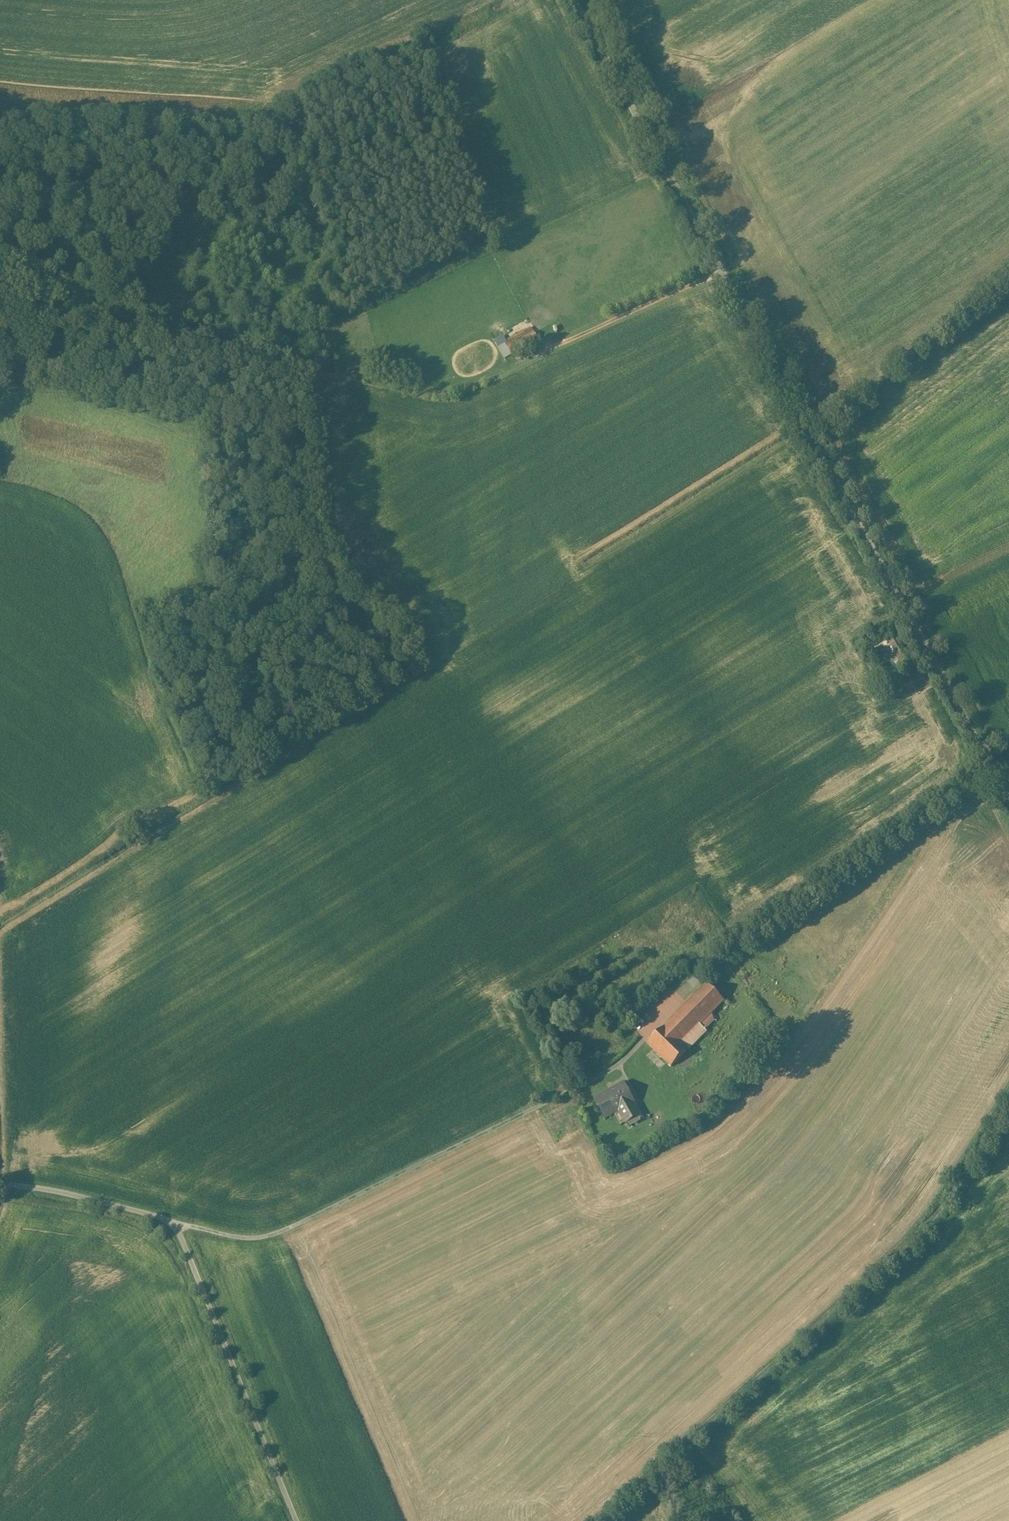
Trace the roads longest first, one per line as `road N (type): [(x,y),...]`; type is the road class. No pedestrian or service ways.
road 1 (unclassified): [(574,0),(1008,802)]
road 2 (track): [(1008,1107),(925,1232),(601,1520)]
road 3 (track): [(0,279),(440,397),(549,350)]
road 4 (unclassified): [(0,1186),(62,1193),(163,1220),(176,1231),(295,1520)]
road 5 (track): [(719,271),(549,350)]

